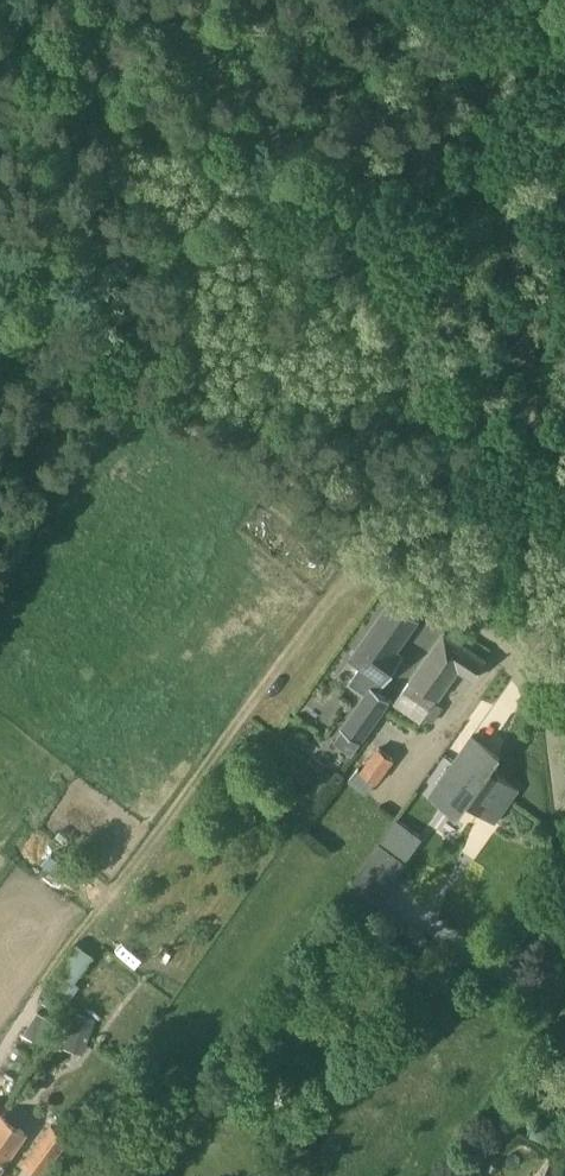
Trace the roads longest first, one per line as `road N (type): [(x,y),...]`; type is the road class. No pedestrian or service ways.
road 1 (unclassified): [(564,810),(501,0)]
road 2 (track): [(0,259),(355,542),(481,630),(548,666)]

